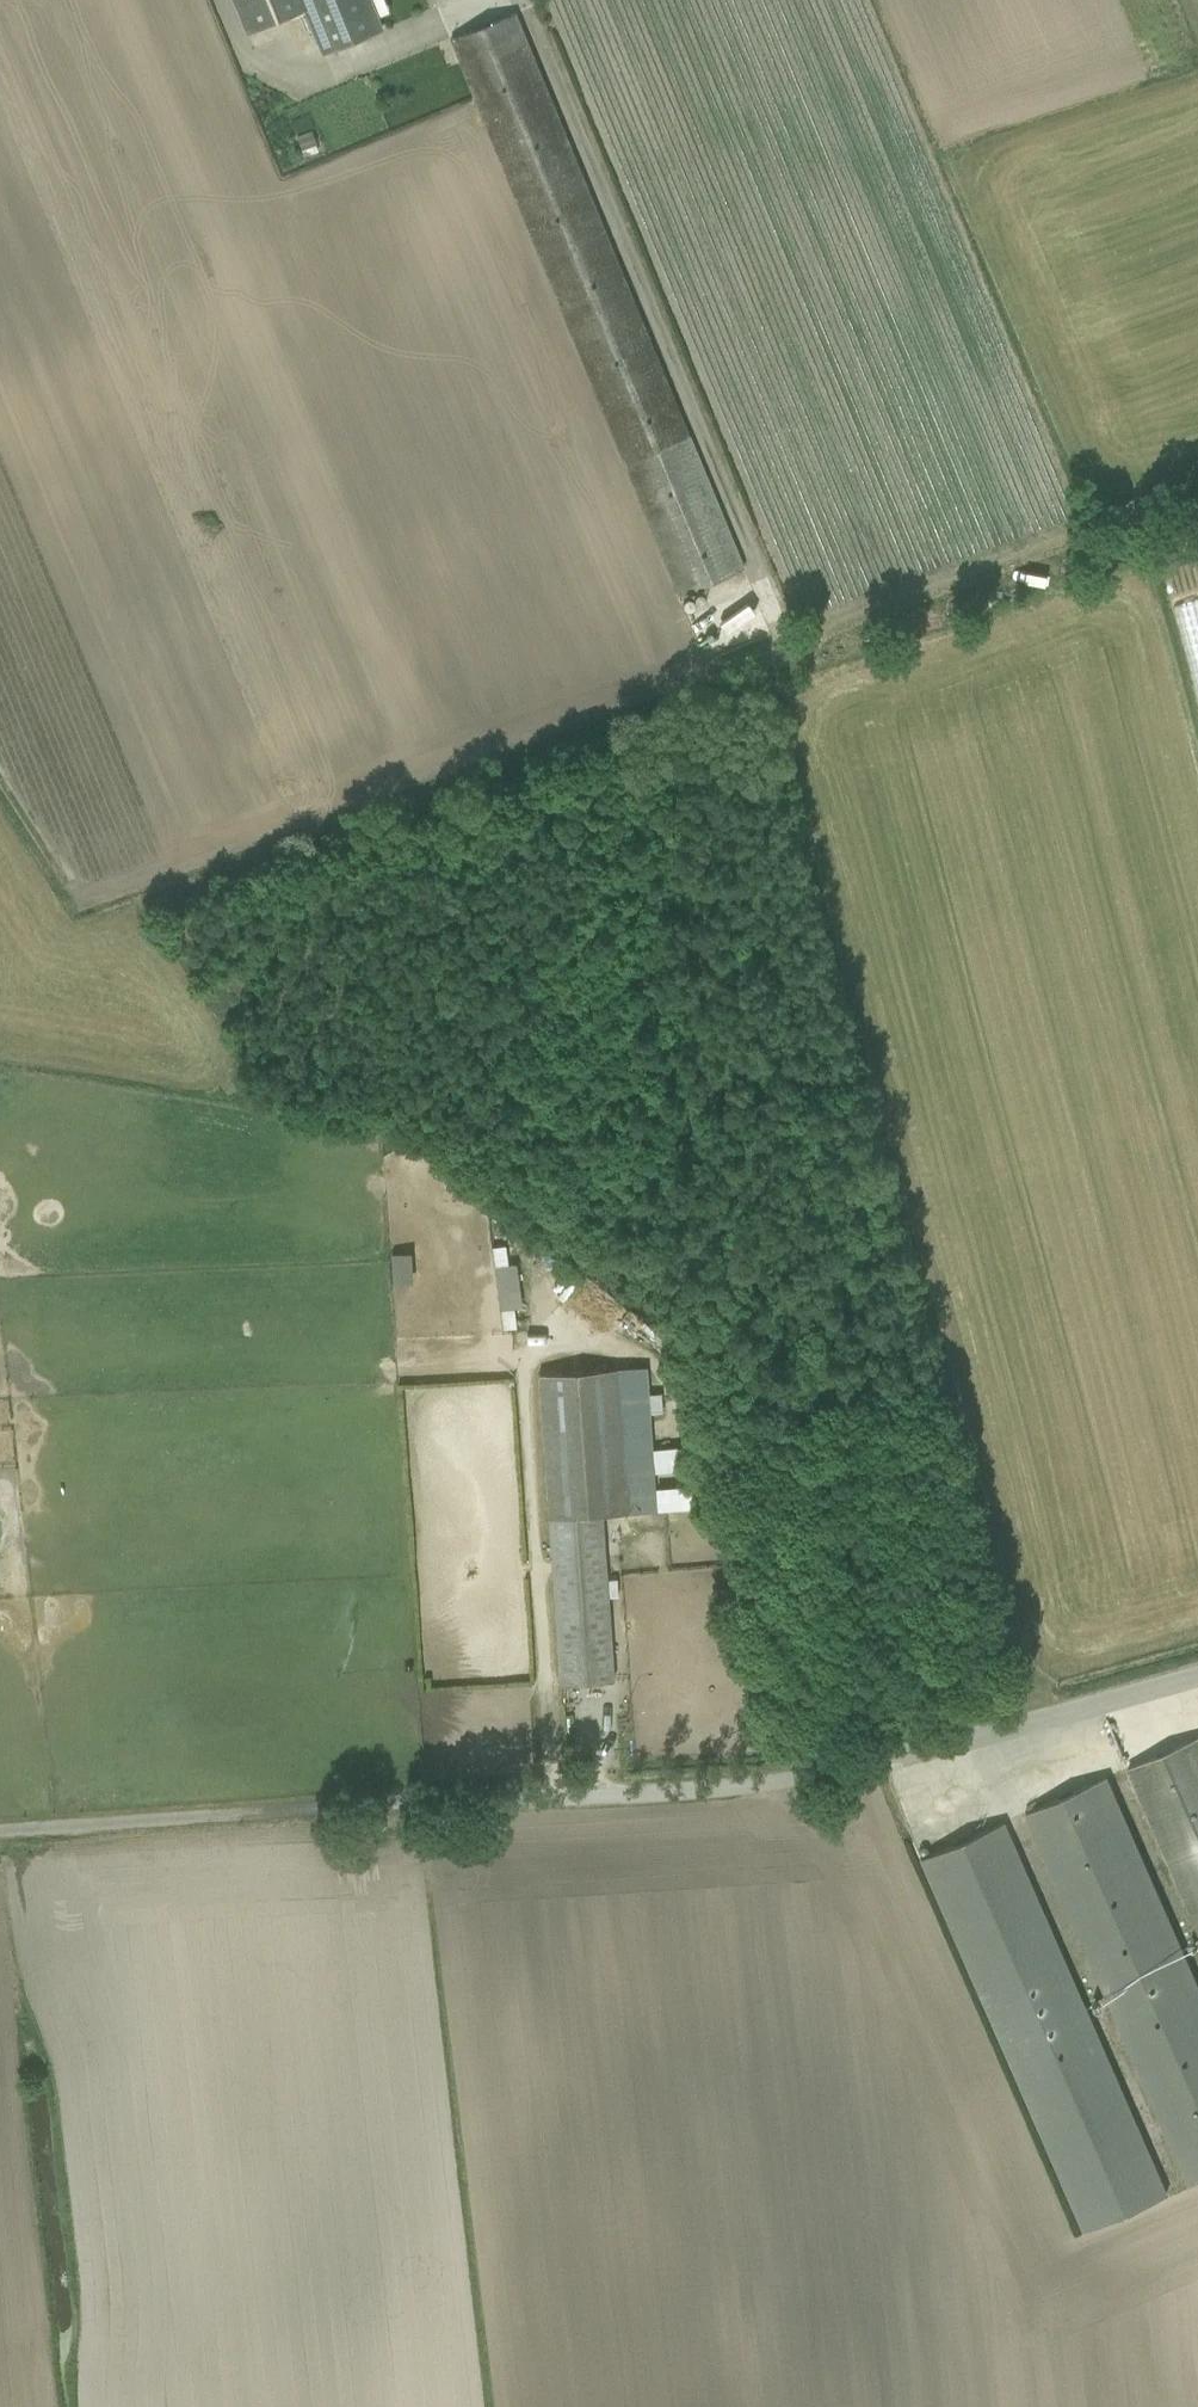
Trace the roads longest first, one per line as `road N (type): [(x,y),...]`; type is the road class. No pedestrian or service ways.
road 1 (unclassified): [(1197,1670),(853,1771),(0,1826)]

